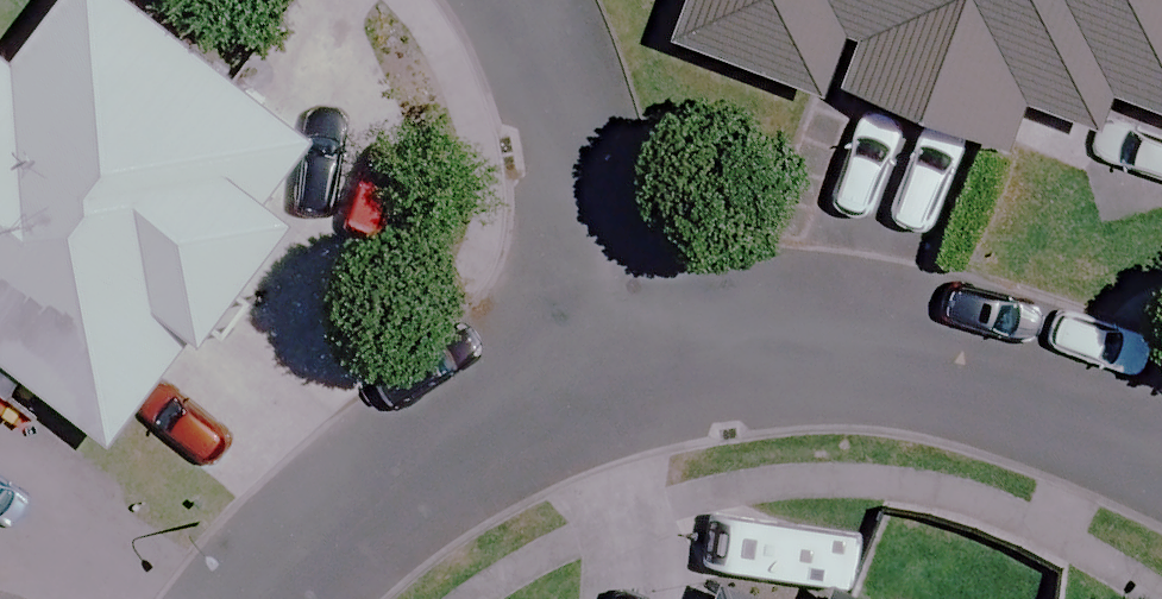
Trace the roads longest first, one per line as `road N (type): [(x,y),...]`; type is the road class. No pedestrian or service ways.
road 1 (residential): [(625,331),(913,358),(1107,405),(1161,430)]
road 2 (residential): [(275,598),(310,548),(445,443),(625,331)]
road 3 (residential): [(517,0),(538,22),(616,227),(625,331)]

